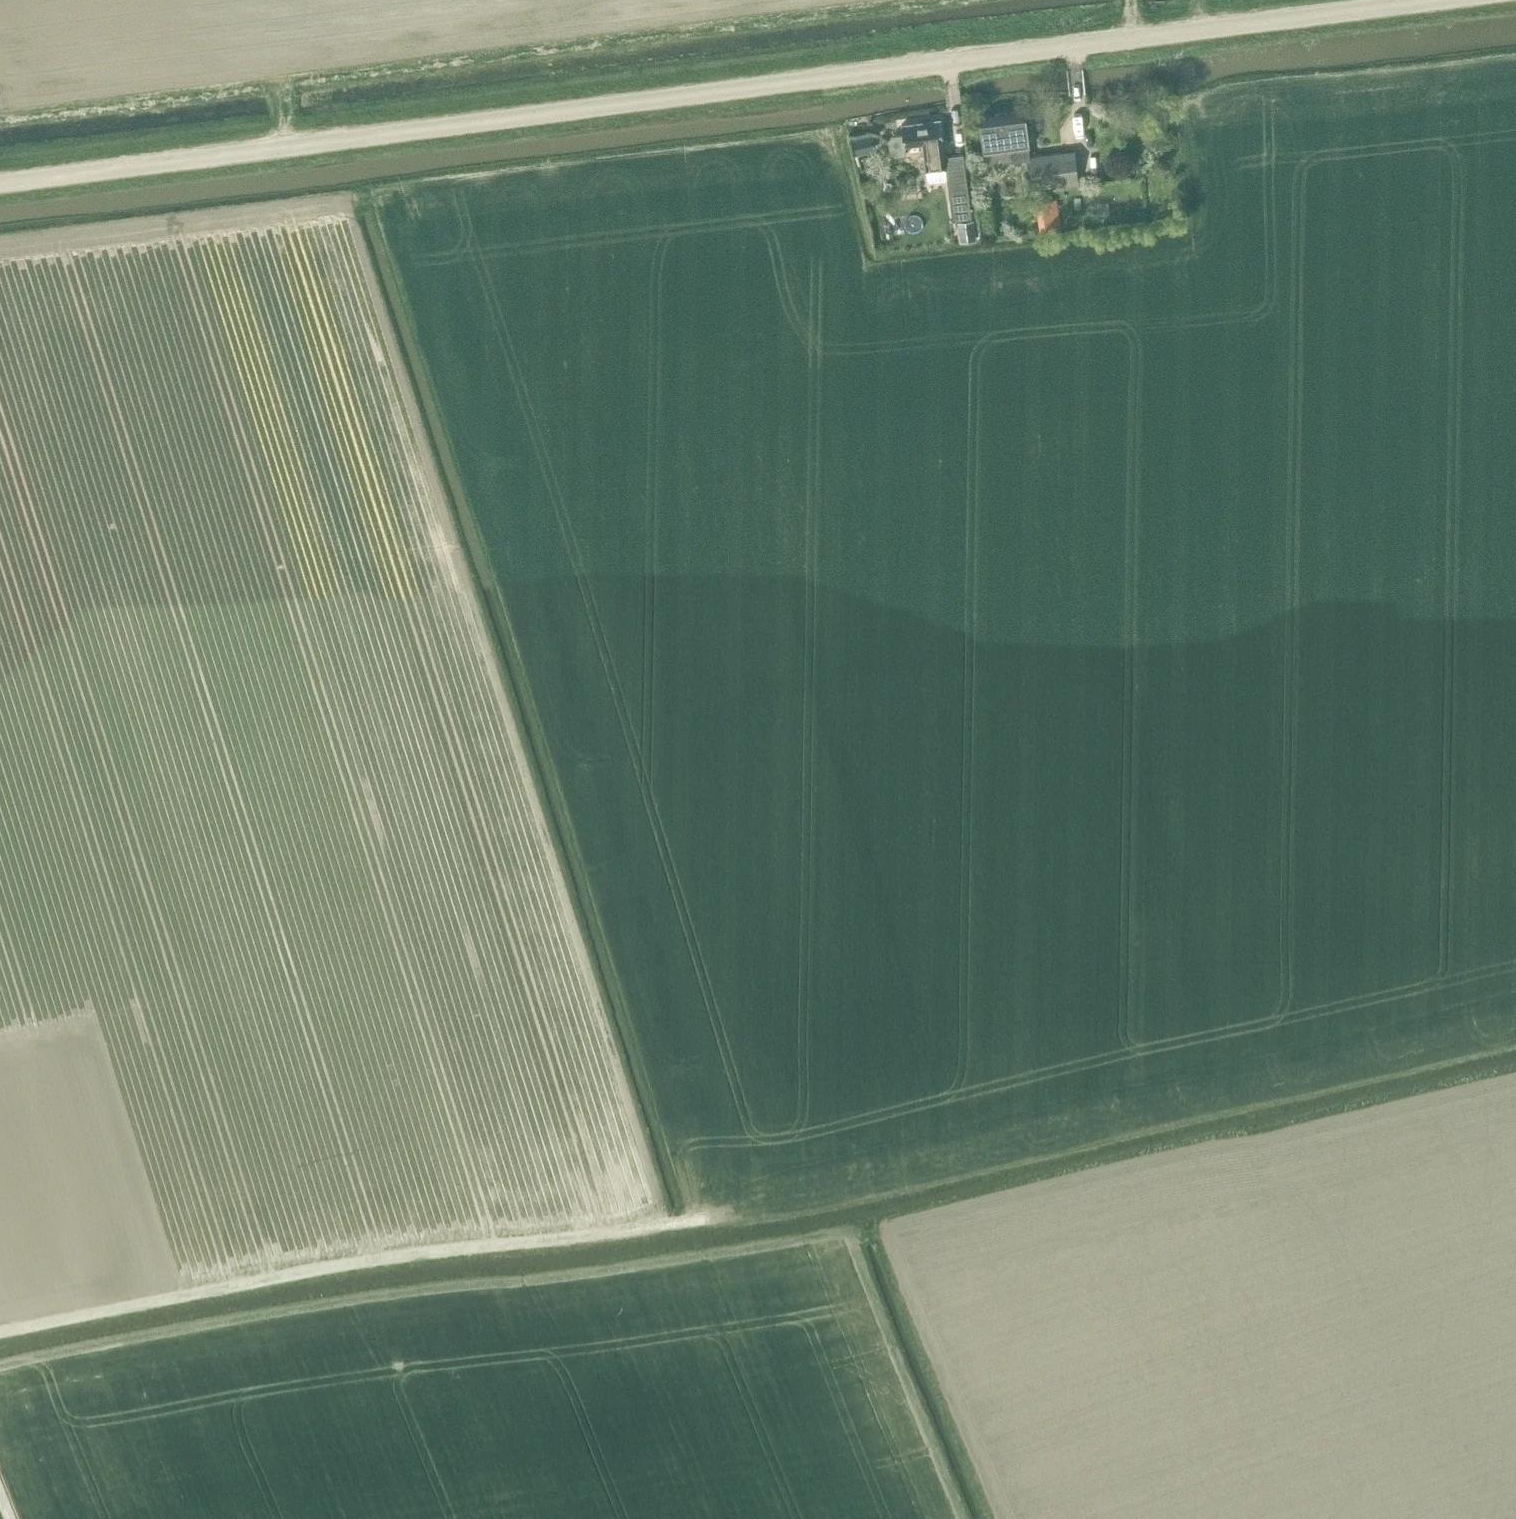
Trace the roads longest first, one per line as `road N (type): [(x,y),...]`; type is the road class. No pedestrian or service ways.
road 1 (tertiary): [(0,184),(1446,0)]

